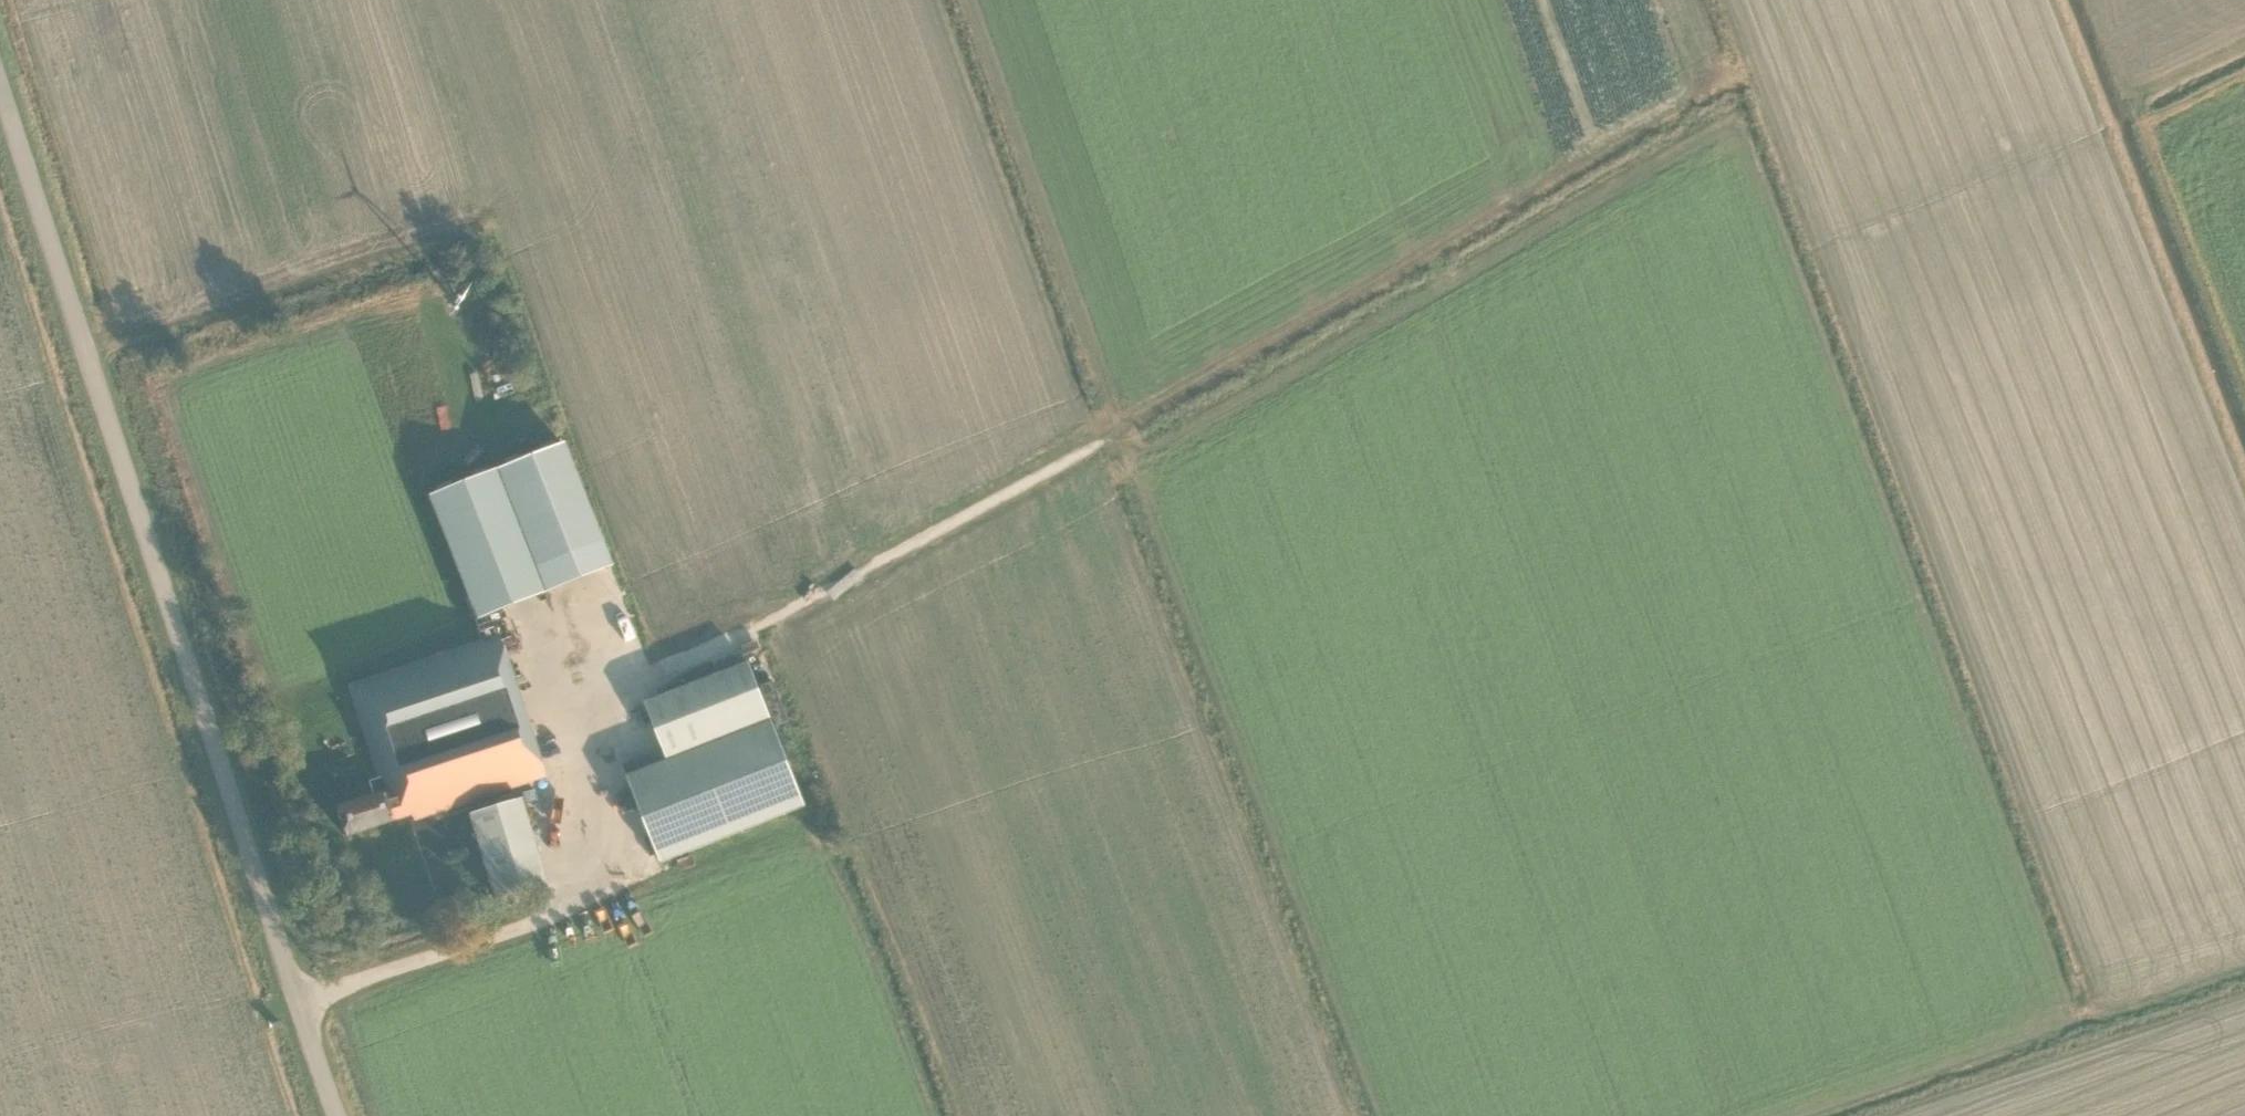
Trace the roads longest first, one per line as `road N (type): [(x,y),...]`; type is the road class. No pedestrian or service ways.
road 1 (unclassified): [(338,1115),(0,103)]

